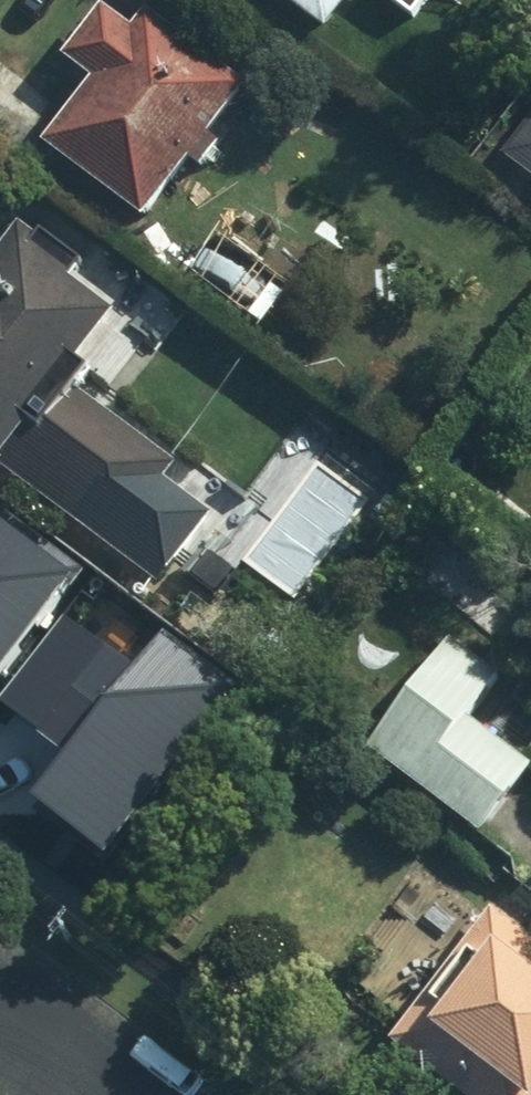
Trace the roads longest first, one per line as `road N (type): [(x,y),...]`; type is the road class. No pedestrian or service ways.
road 1 (residential): [(0,1019),(103,1094)]

